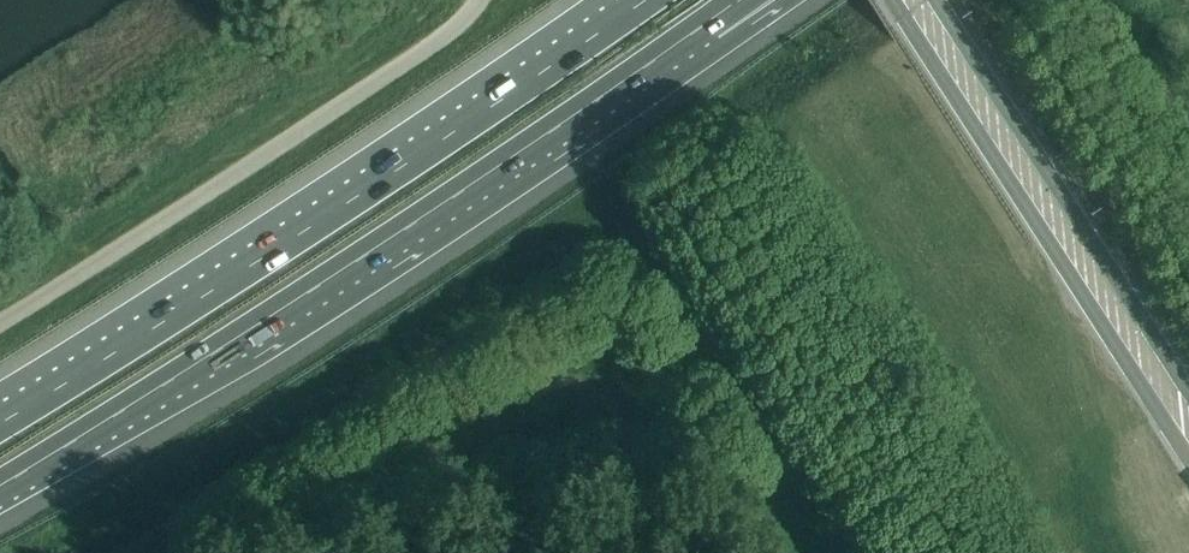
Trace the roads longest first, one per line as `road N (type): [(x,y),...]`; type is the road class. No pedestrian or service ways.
road 1 (motorway): [(0,484),(708,22)]
road 2 (motorway): [(642,0),(0,425)]
road 3 (unclassified): [(0,319),(453,30),(479,0)]
road 4 (motorway): [(893,0),(1188,457)]
road 5 (motorway): [(1188,392),(936,0)]

